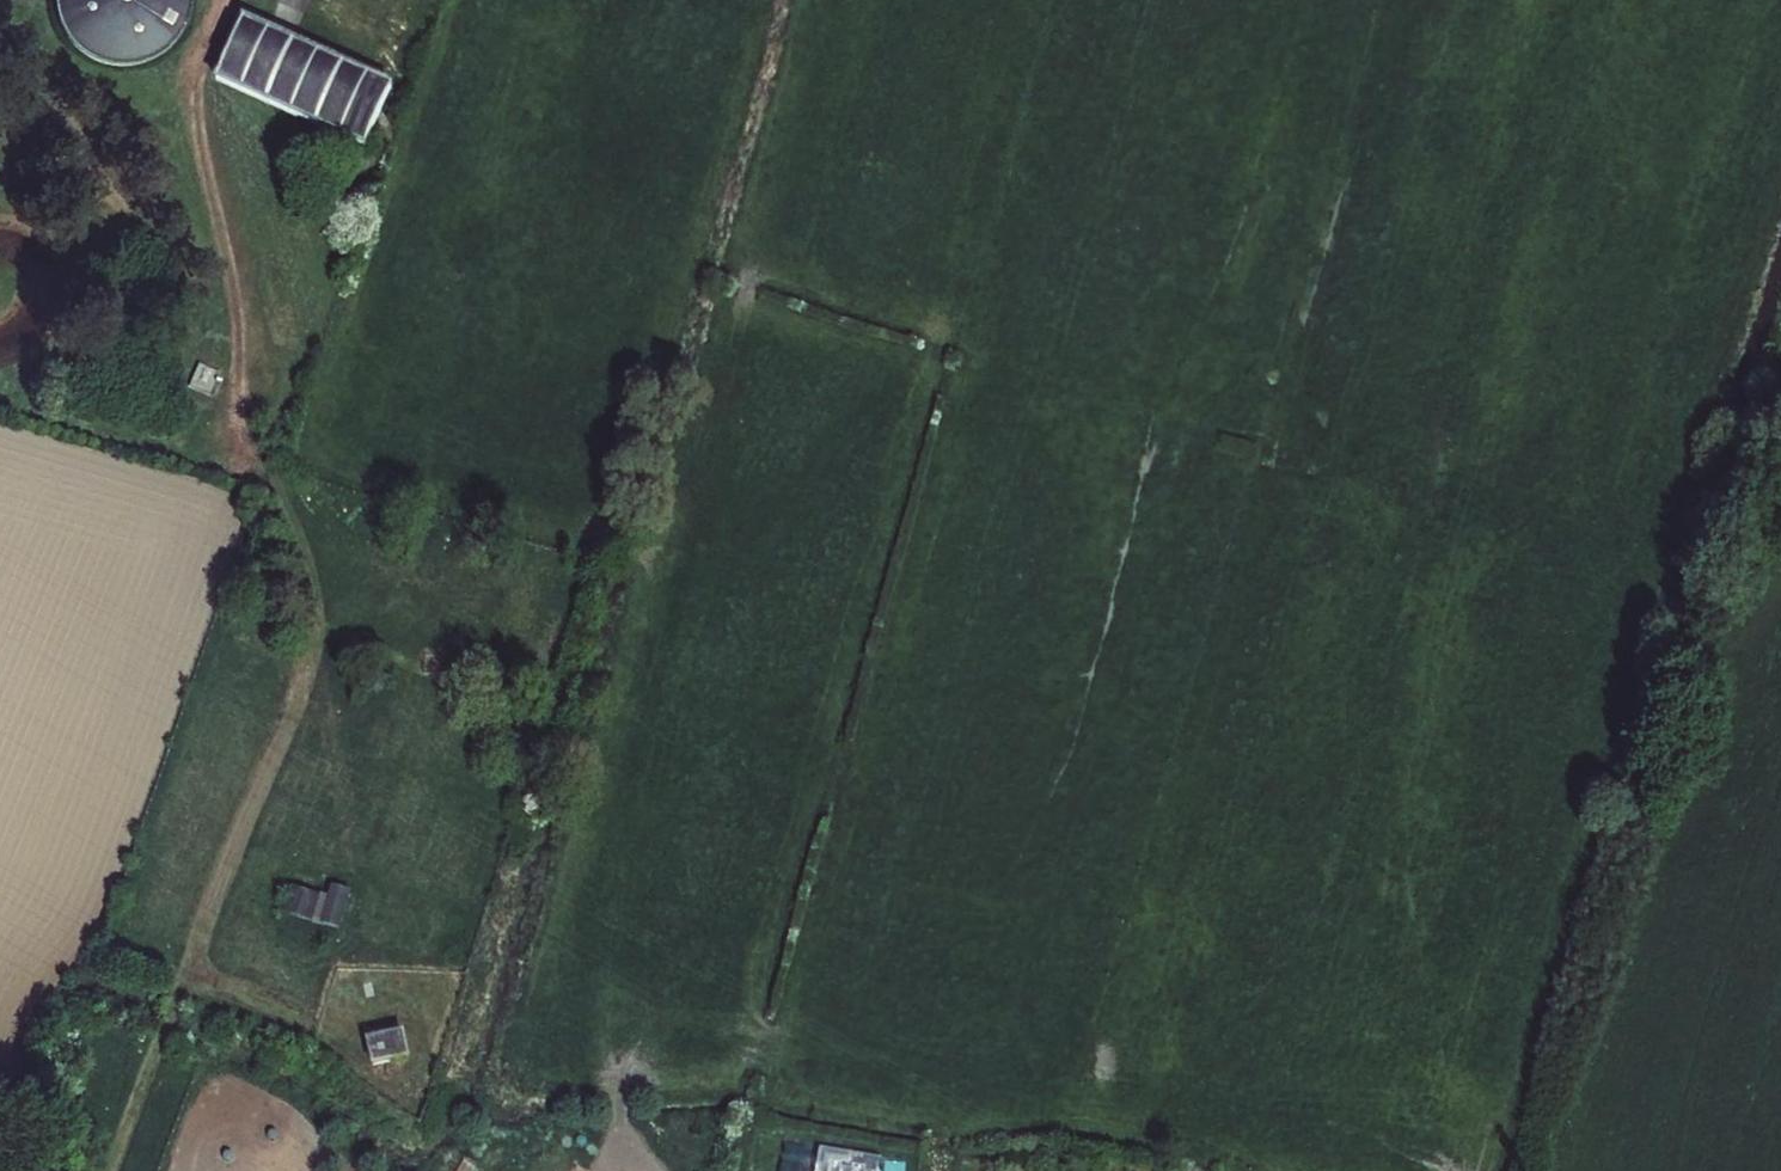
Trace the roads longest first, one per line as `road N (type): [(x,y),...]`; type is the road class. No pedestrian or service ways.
road 1 (track): [(250,453),(238,322),(192,92),(198,49),(222,0)]
road 2 (track): [(110,1170),(190,959)]

